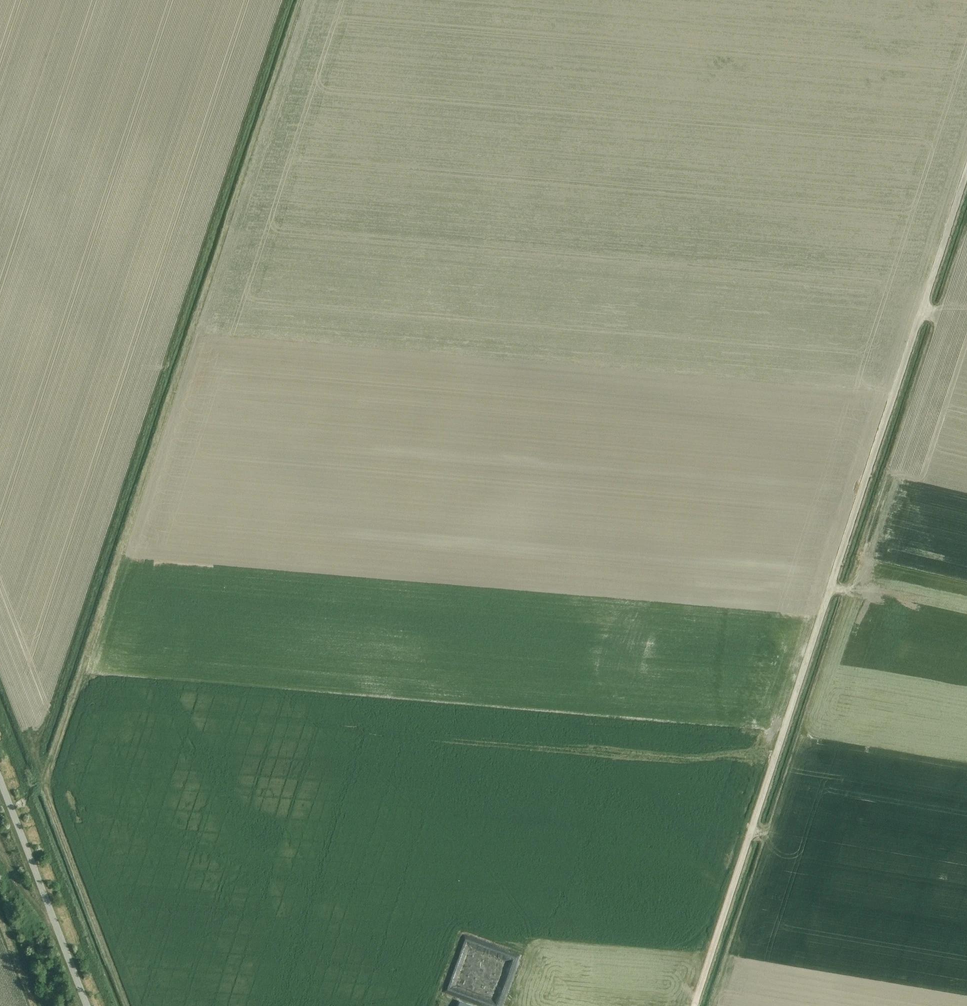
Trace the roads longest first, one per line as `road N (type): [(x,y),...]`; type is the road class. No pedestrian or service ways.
road 1 (track): [(966,172),(694,1005)]
road 2 (unclassified): [(85,1005),(0,784)]

